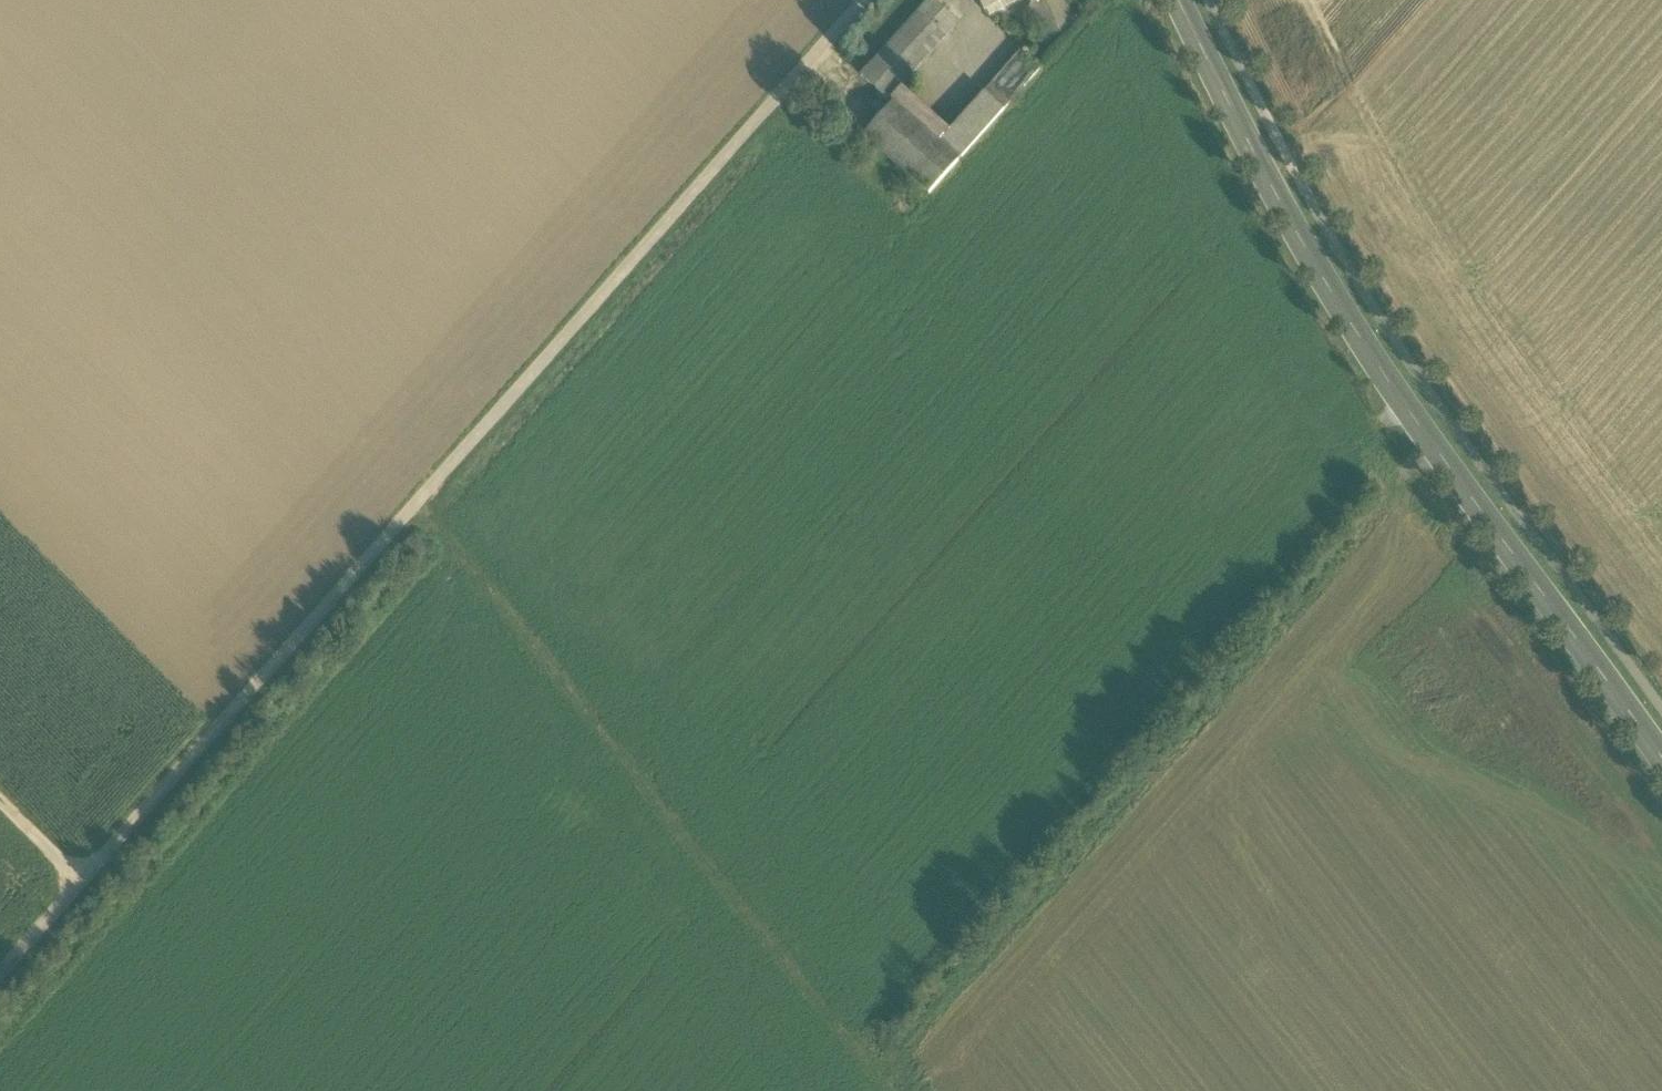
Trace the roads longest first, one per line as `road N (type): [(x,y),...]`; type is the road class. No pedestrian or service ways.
road 1 (track): [(0,971),(863,0)]
road 2 (tertiary): [(1661,760),(1382,373),(1177,0)]
road 3 (track): [(419,502),(889,1090)]

